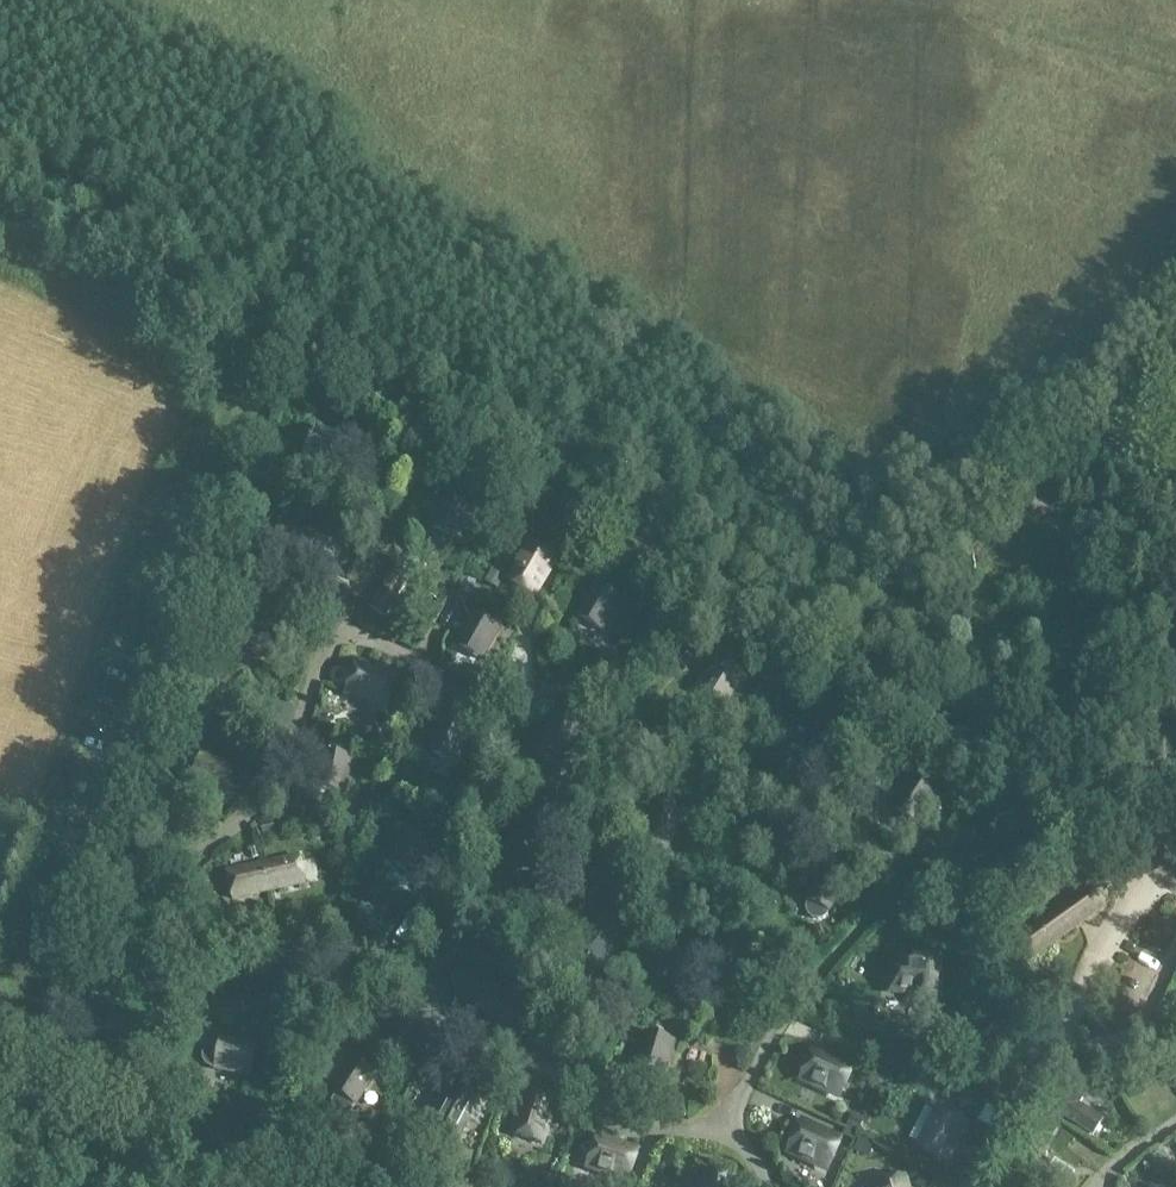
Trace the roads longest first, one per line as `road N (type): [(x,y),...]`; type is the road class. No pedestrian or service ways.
road 1 (track): [(1163,860),(263,309)]
road 2 (track): [(263,309),(0,1047)]
road 3 (track): [(263,309),(0,150)]

